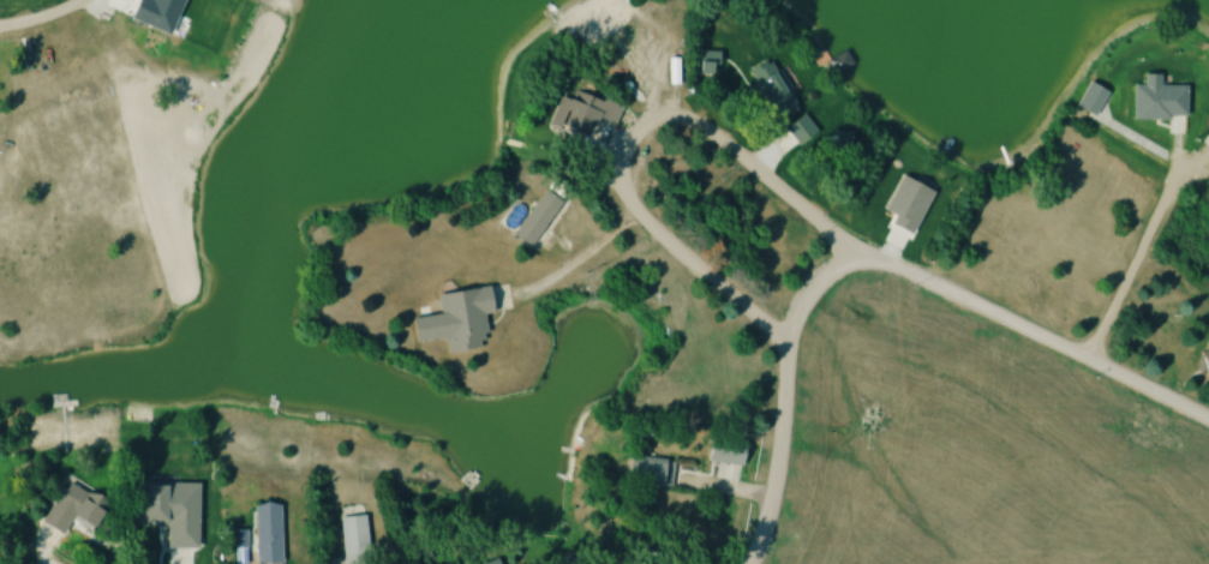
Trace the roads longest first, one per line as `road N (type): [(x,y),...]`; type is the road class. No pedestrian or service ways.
road 1 (residential): [(748,563),(773,484),(791,326),(814,281),(843,258),(890,257),(1208,416)]

